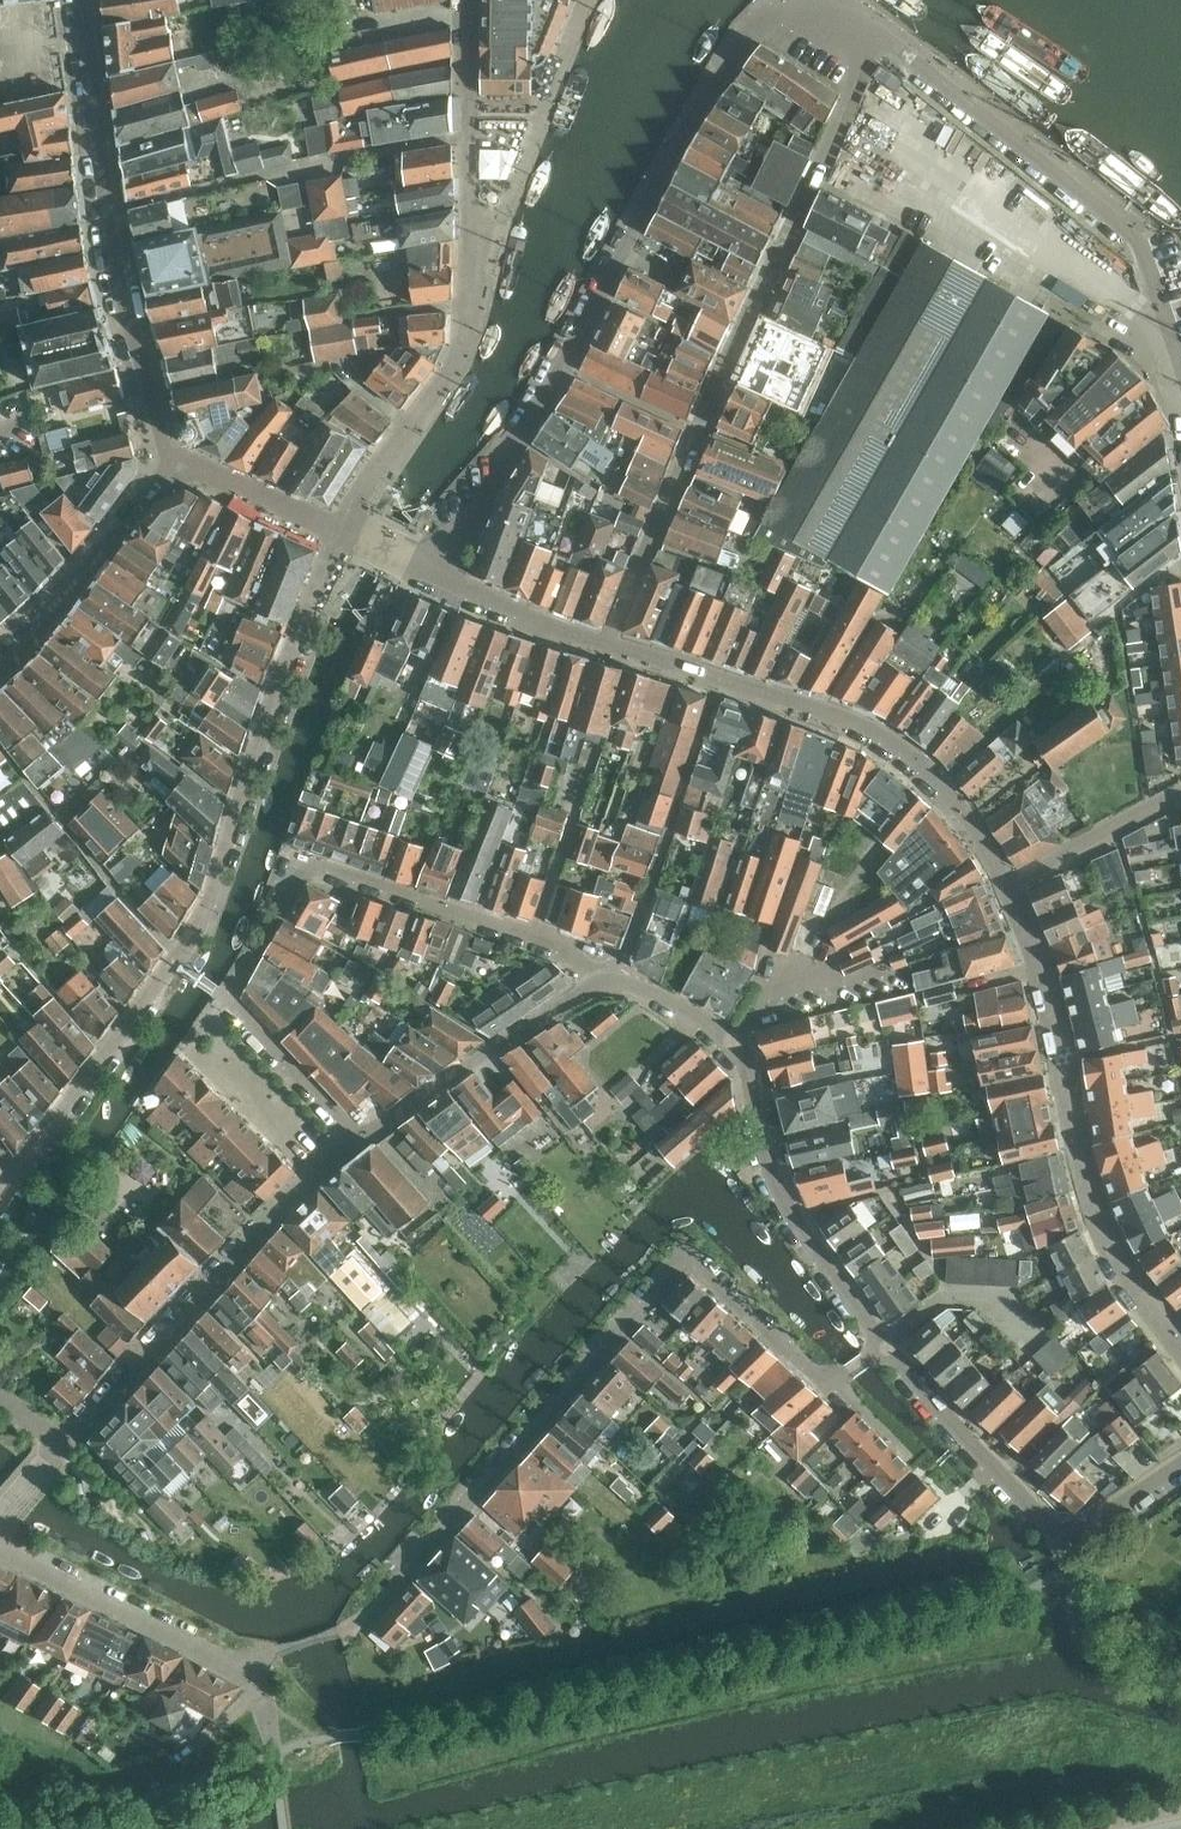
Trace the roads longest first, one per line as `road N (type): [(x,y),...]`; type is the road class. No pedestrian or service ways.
road 1 (residential): [(249,1664),(368,1617),(686,1247),(832,1387),(888,1346)]
road 2 (residential): [(440,577),(750,37),(780,0)]
road 3 (residential): [(613,646),(695,434),(878,38)]
road 4 (tertiary): [(1008,890),(1042,975),(1106,1231),(1138,1295),(1180,1349)]
road 5 (residential): [(611,978),(556,943),(295,860),(231,999)]
road 6 (residential): [(878,38),(1139,237),(1180,369)]
road 7 (tertiary): [(170,456),(109,214),(87,0)]
road 8 (residential): [(180,958),(204,916),(342,529)]
road 9 (residential): [(361,1143),(305,1179),(64,1444)]
road 10 (residential): [(1180,1468),(1096,1526),(1062,1531),(1038,1518),(888,1346)]
road 11 (tertiary): [(722,680),(840,716),(898,744),(948,790),(1008,890)]
road 12 (residential): [(888,1346),(794,1216),(768,1163),(746,1059),(730,1040)]
road 13 (residential): [(611,978),(722,680)]
road 14 (residential): [(611,978),(581,989),(361,1143)]
road 15 (unclassified): [(583,0),(469,278)]
road 16 (residential): [(469,278),(459,349),(342,529)]
road 17 (residential): [(249,1664),(230,1663),(0,1543)]
road 18 (residential): [(466,0),(469,278)]
road 19 (residential): [(21,1181),(180,958)]
road 20 (tertiary): [(0,662),(170,456)]
road 21 (residential): [(1180,796),(1008,890)]
road 22 (residential): [(361,1143),(231,999)]
road 23 (tertiary): [(342,529),(170,456)]
road 24 (tertiary): [(440,577),(613,646)]
road 25 (residential): [(730,1040),(646,989),(611,978)]

